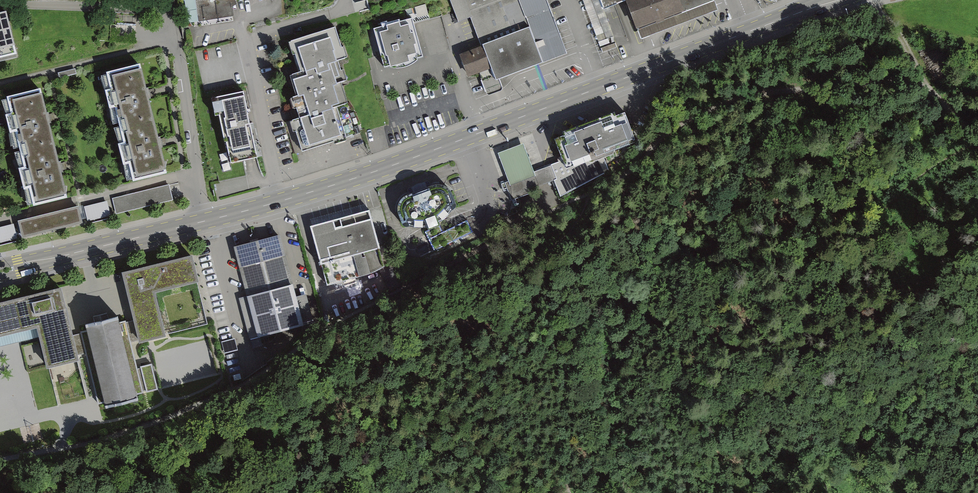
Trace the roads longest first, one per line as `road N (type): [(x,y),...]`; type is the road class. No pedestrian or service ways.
road 1 (primary): [(833,0),(368,174),(202,222)]
road 2 (residential): [(171,9),(202,222)]
road 3 (primary): [(202,222),(0,271)]
road 4 (track): [(977,109),(929,83),(878,0)]

